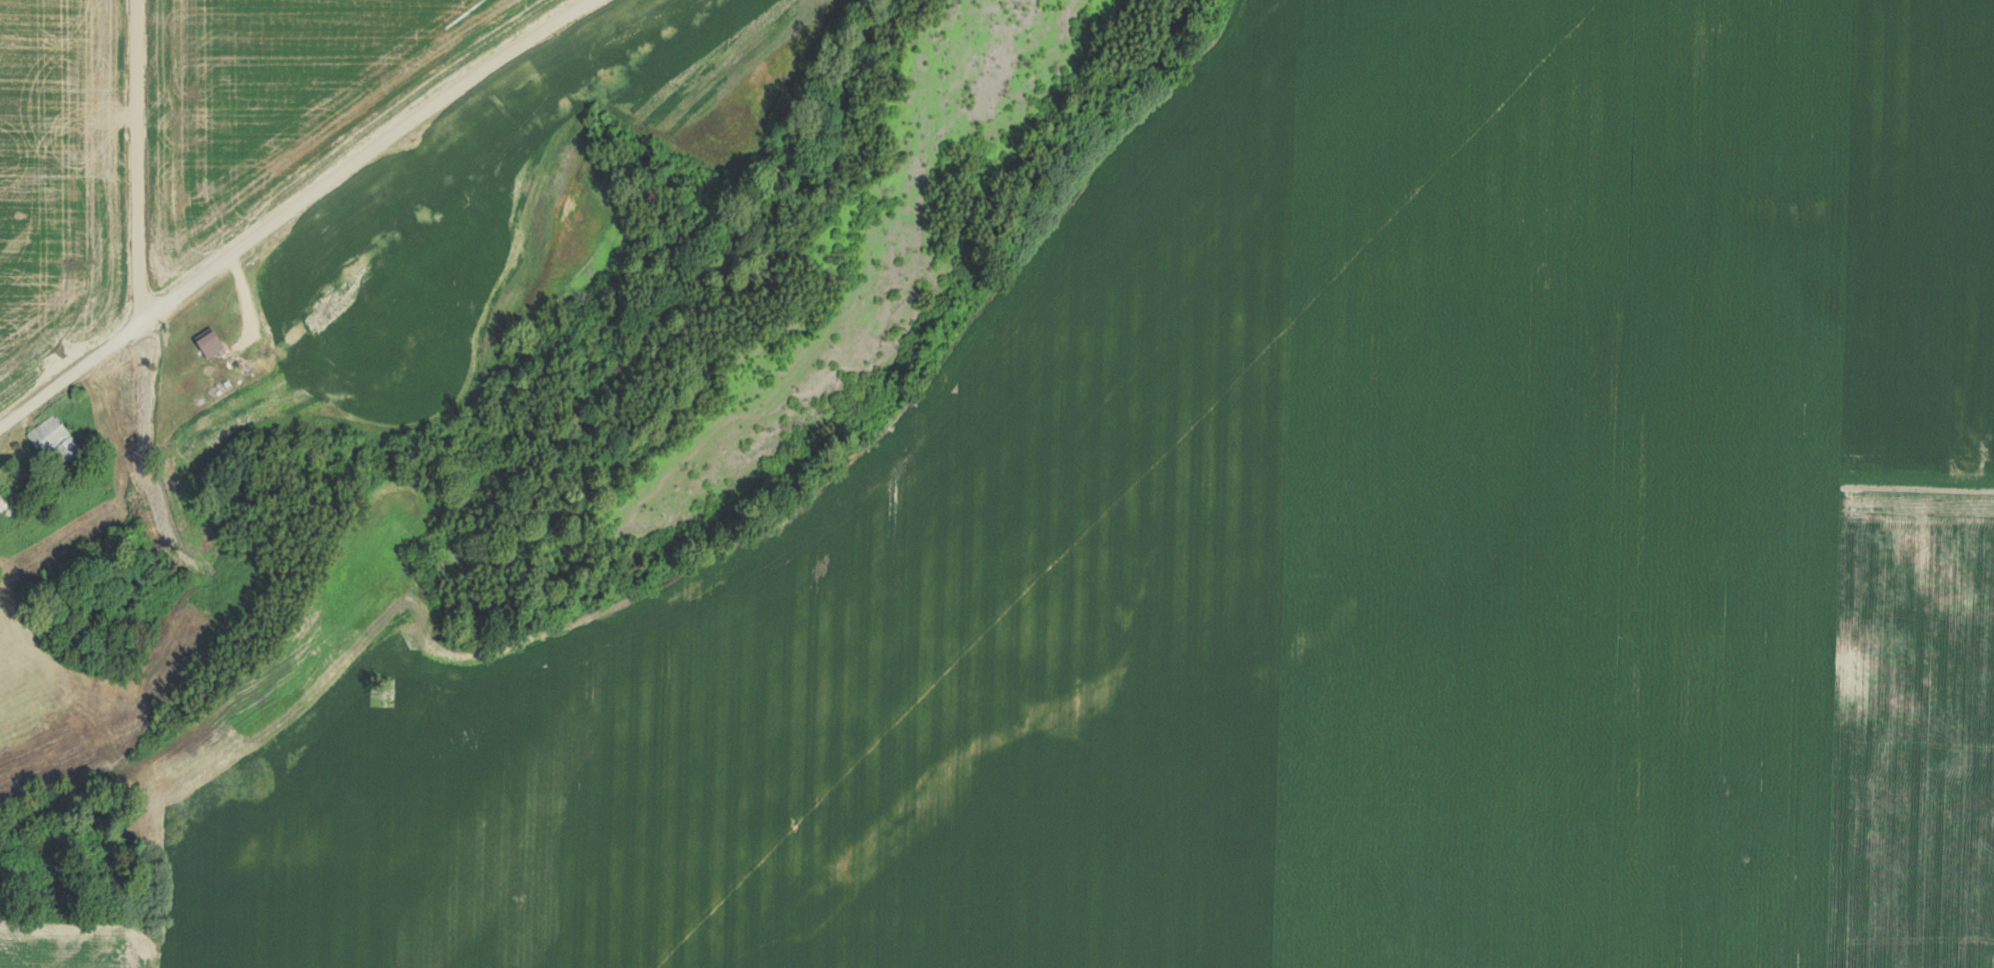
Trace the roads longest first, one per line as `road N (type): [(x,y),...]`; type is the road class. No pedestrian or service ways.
road 1 (residential): [(0,432),(463,88),(596,0)]
road 2 (residential): [(154,316),(144,299),(142,258),(141,0)]

